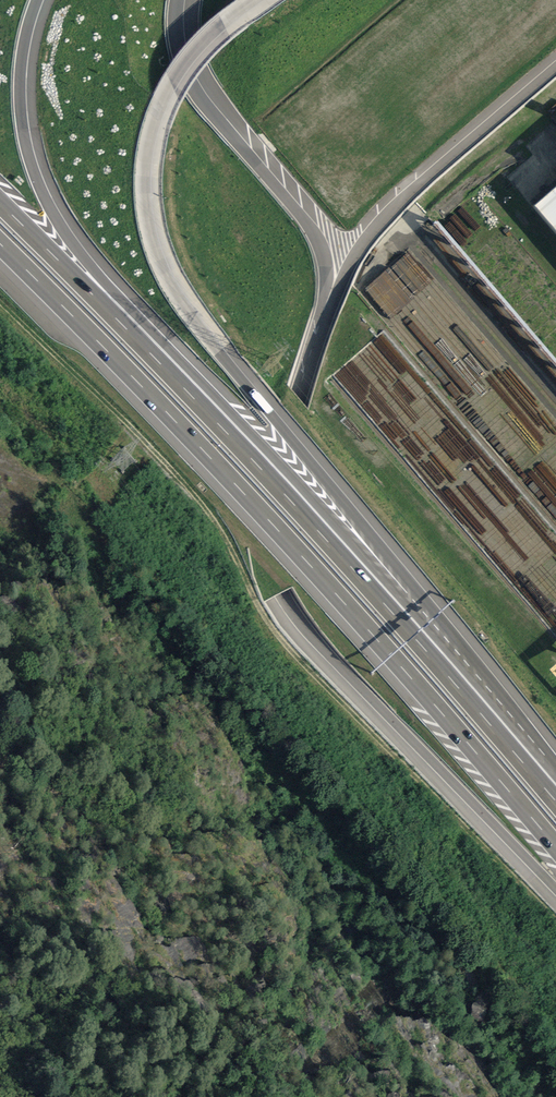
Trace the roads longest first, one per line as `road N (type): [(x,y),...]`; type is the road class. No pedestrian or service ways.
road 1 (motorway): [(555,761),(426,607),(79,249),(50,196),(32,121),(26,73),(44,0)]
road 2 (track): [(0,301),(205,504),(269,626),(555,922)]
road 3 (motorway): [(0,252),(211,459),(555,851)]
road 4 (motorway): [(555,803),(120,319),(0,204)]
road 5 (motorway): [(328,262),(325,299),(249,538),(257,573),(555,894)]

